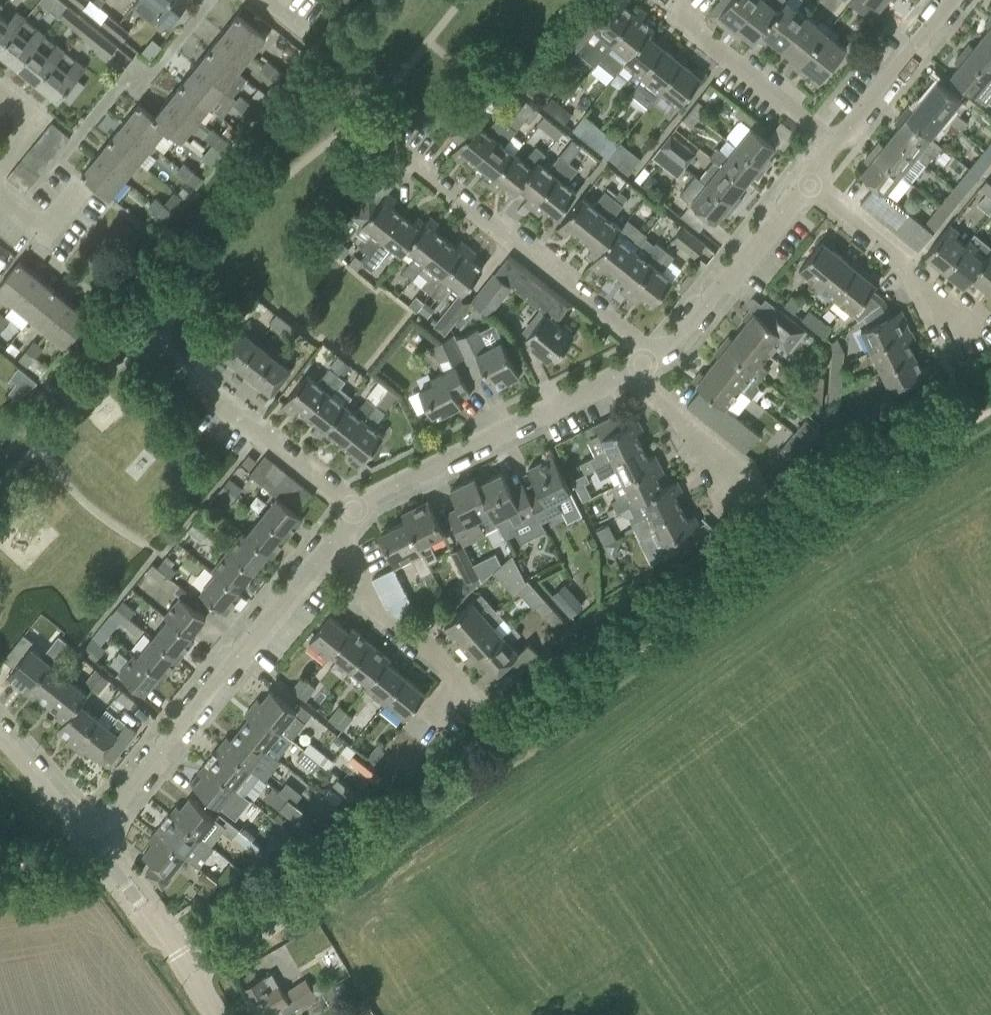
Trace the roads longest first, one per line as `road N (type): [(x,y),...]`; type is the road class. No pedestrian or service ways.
road 1 (unclassified): [(89,829),(110,813),(333,538)]
road 2 (residential): [(653,354),(395,148)]
road 3 (unclassified): [(354,511),(370,493),(624,372)]
road 4 (unclassified): [(653,354),(676,339),(805,181)]
road 5 (residential): [(967,338),(909,264),(805,181)]
road 6 (unclassified): [(215,1014),(89,829)]
road 7 (residential): [(837,141),(681,20),(675,0)]
road 8 (residential): [(354,511),(192,383)]
road 9 (residential): [(465,686),(419,639),(370,609),(333,538)]
road 10 (unclassified): [(837,141),(953,0)]
road 11 (residential): [(740,467),(624,372)]
road 12 (unclassified): [(89,829),(0,734)]
road 13 (residential): [(89,184),(45,234),(0,197)]

